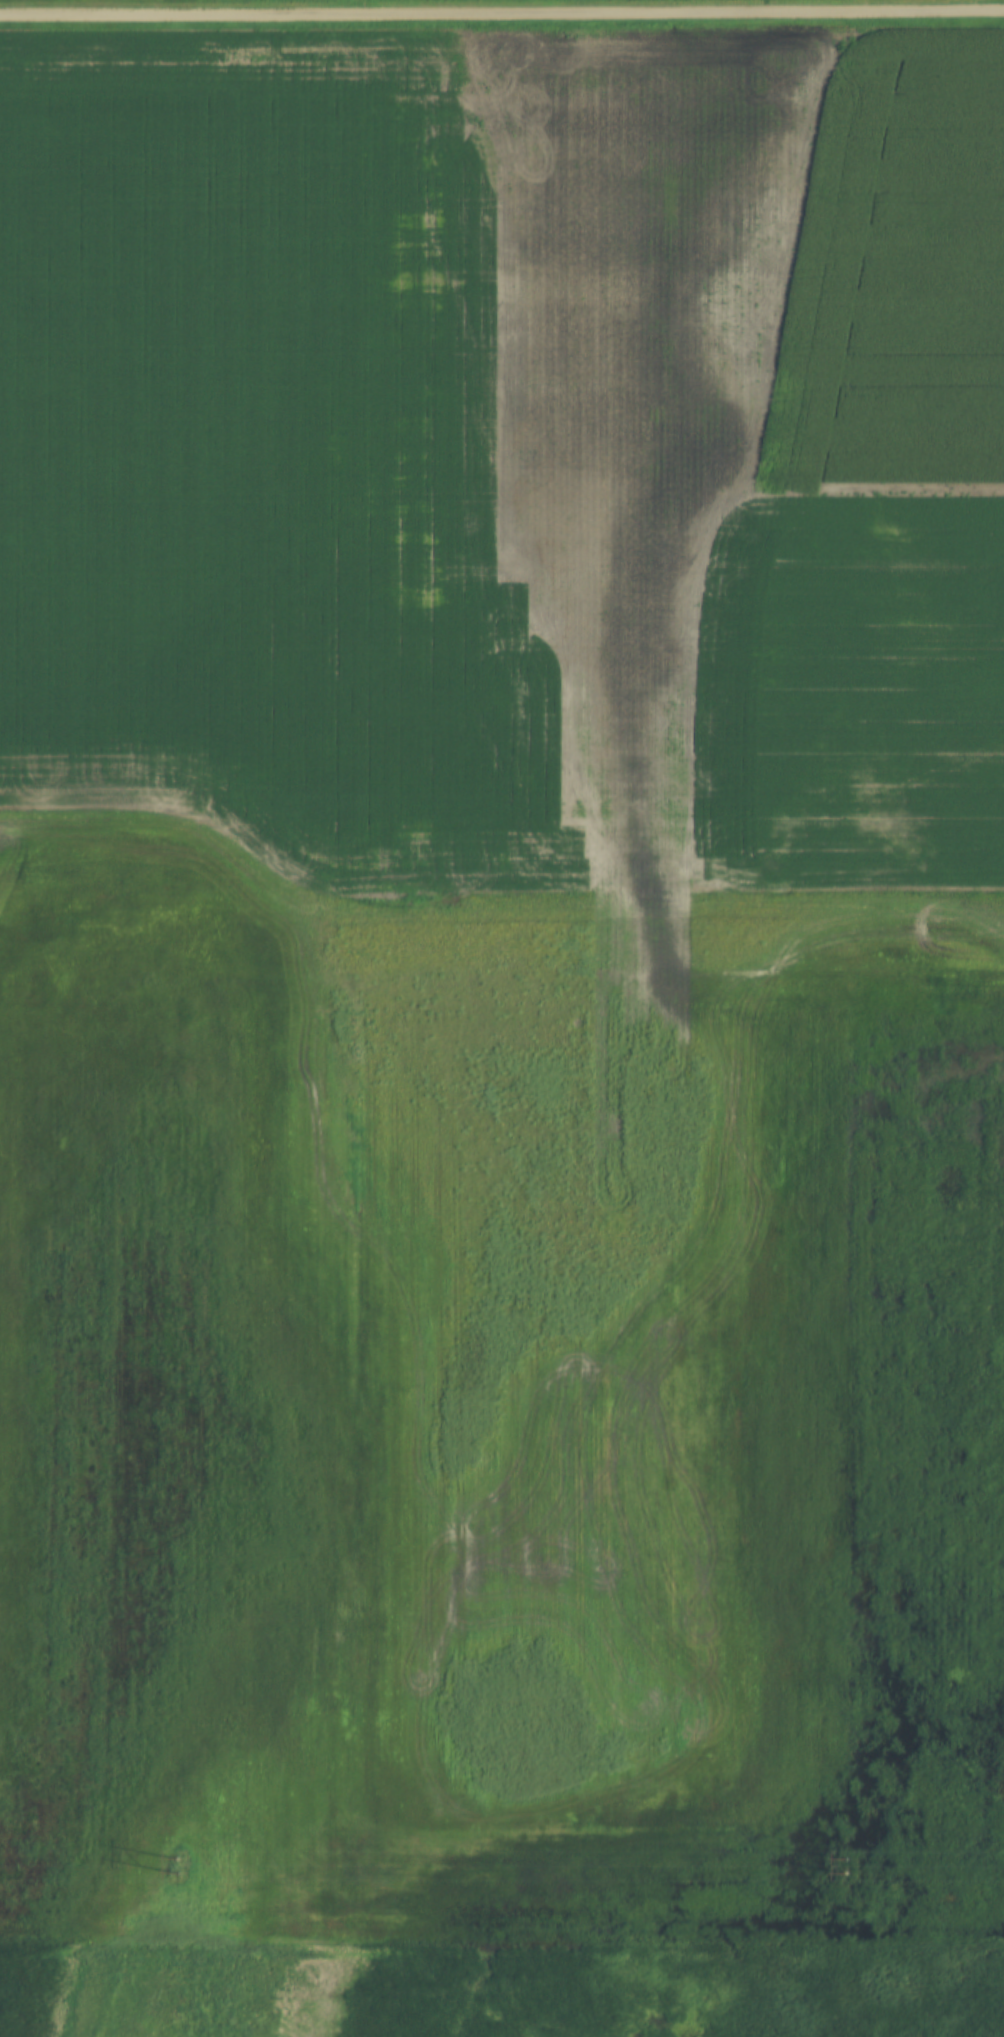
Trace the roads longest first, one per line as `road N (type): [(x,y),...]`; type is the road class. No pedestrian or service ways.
road 1 (residential): [(1003,13),(0,15)]

